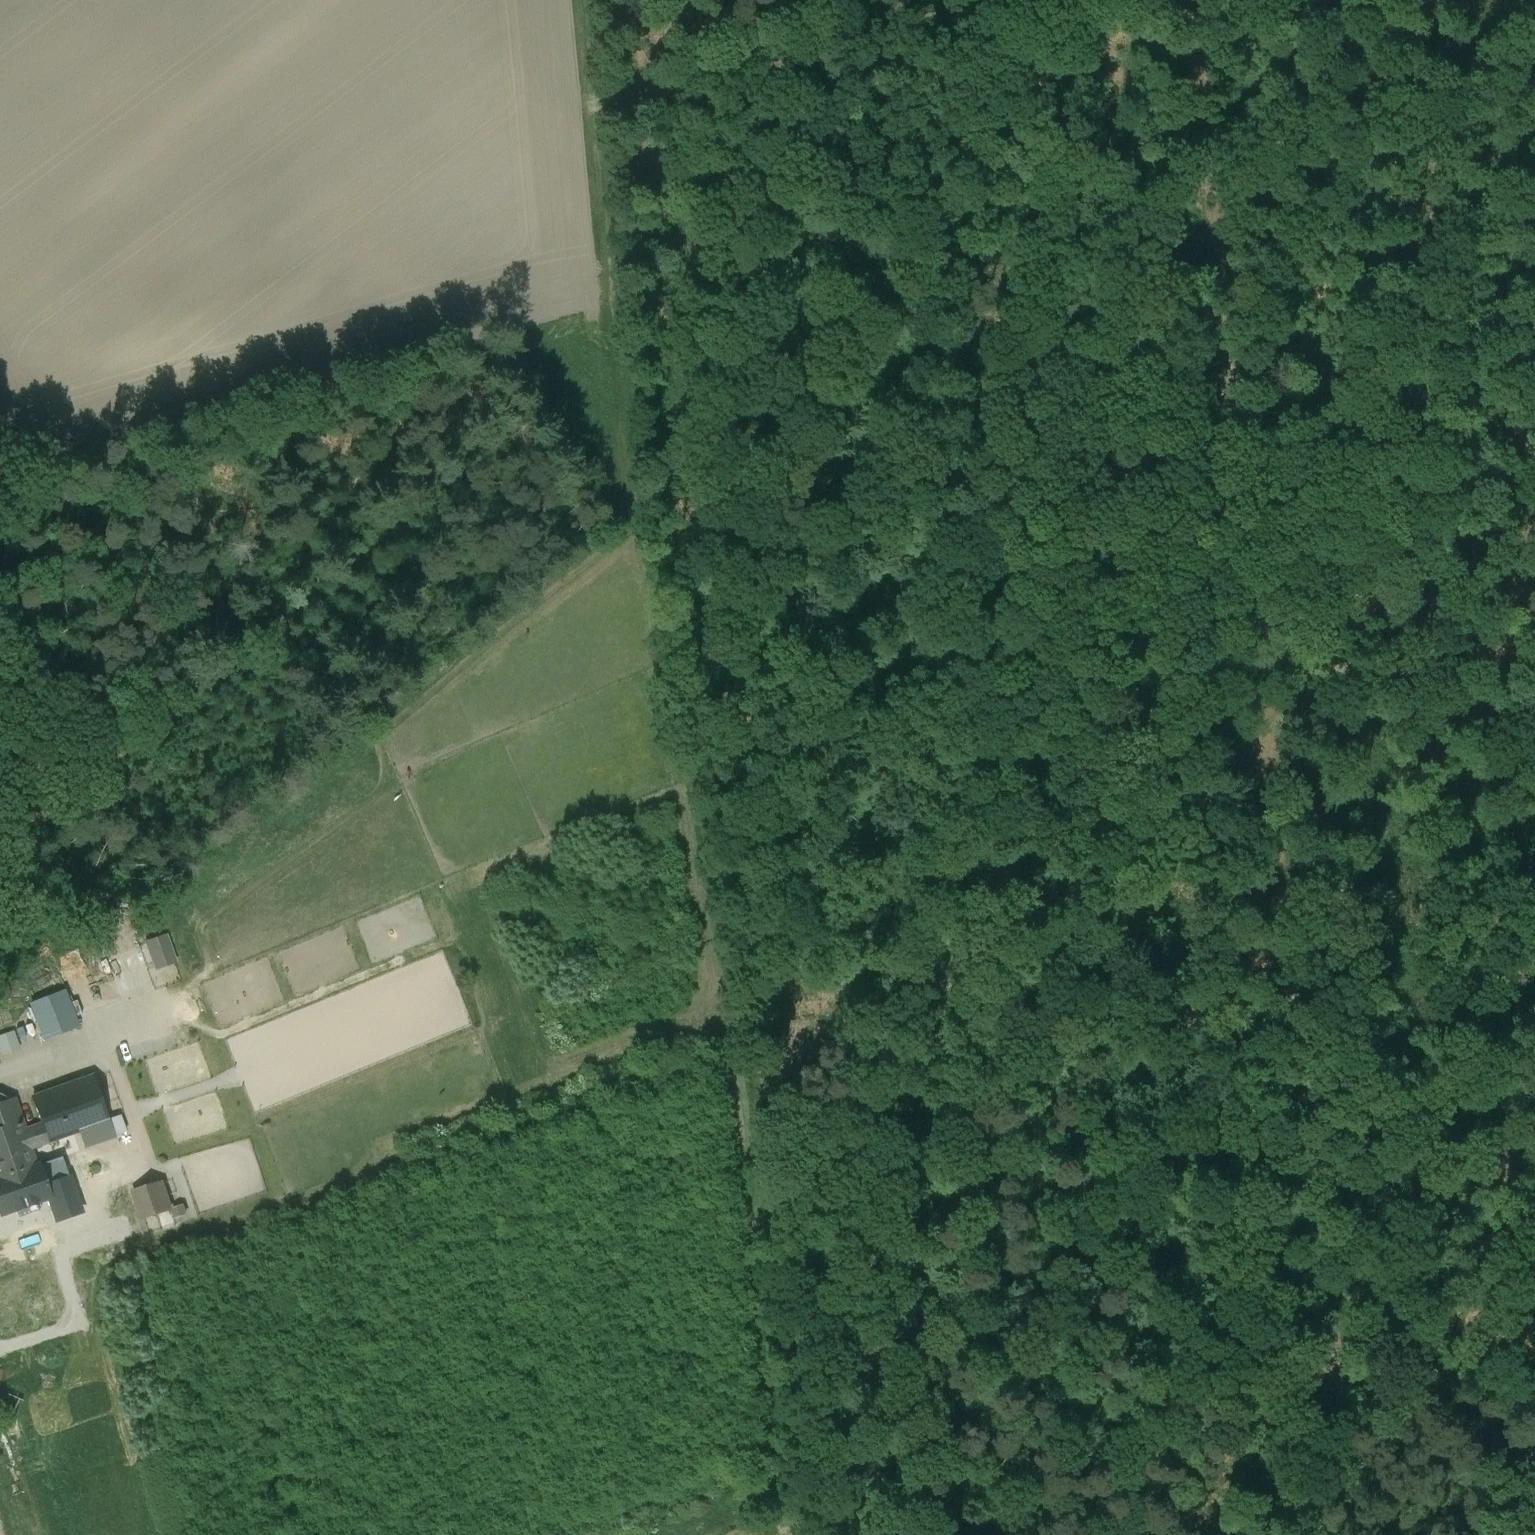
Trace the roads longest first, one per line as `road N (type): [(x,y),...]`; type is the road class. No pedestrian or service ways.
road 1 (track): [(991,0),(681,94),(597,103)]

